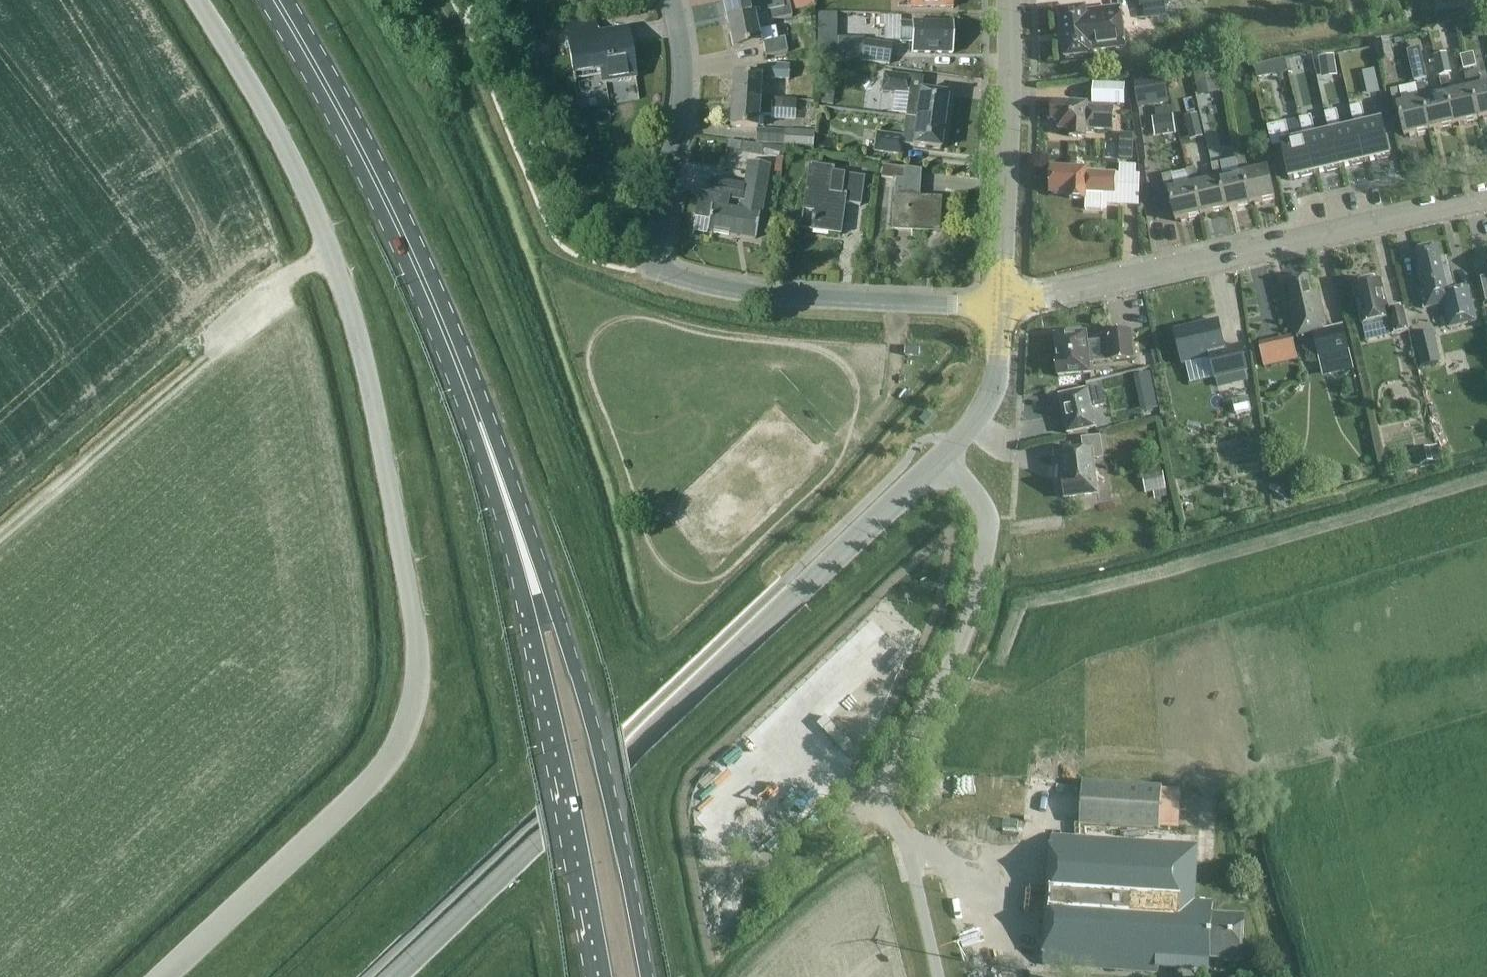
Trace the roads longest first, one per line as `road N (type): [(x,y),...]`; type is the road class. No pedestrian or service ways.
road 1 (unclassified): [(164,976),(387,765),(408,726),(420,663),(346,296),(295,167),(199,0)]
road 2 (tertiary): [(395,976),(942,459)]
road 3 (trunk): [(645,976),(578,668),(446,330)]
road 4 (trunk): [(446,330),(527,606),(604,976)]
road 5 (residential): [(999,304),(785,294),(673,274),(658,263),(680,60),(668,0)]
road 6 (residential): [(999,304),(1486,197)]
road 7 (unclassified): [(873,799),(958,651),(989,544),(982,502),(942,459)]
road 8 (trunk): [(446,330),(361,149),(277,0)]
road 9 (tertiary): [(999,304),(1009,0)]
road 10 (tertiary): [(942,459),(989,403),(999,304)]

